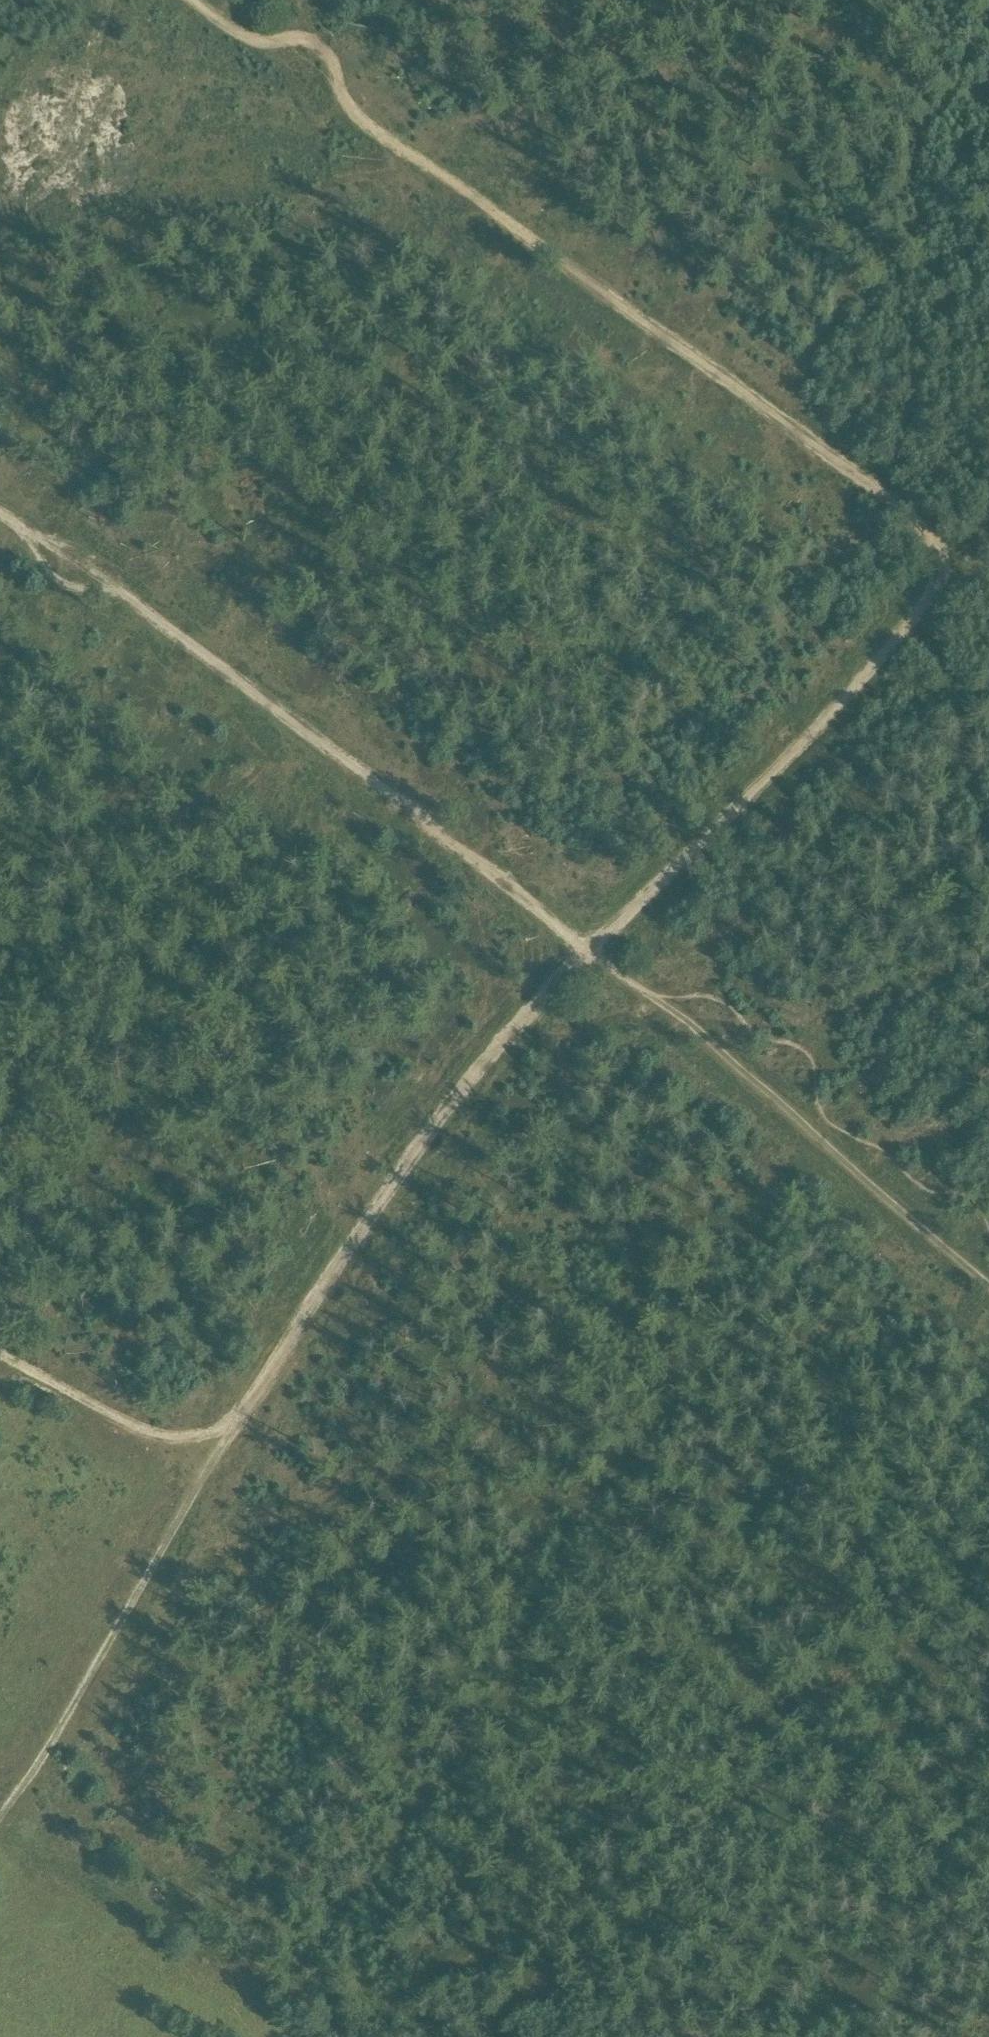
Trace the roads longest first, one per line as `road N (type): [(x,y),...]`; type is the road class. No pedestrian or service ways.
road 1 (track): [(963,553),(822,722),(541,998),(430,1129),(233,1426)]
road 2 (track): [(196,0),(242,34),(314,42),(328,53),(356,112),(963,553)]
road 3 (track): [(0,511),(198,649),(628,983)]
road 4 (track): [(628,983),(683,1020),(988,1276)]
road 5 (track): [(233,1426),(118,1630),(0,1817)]
road 6 (track): [(0,1353),(164,1436),(233,1426)]

